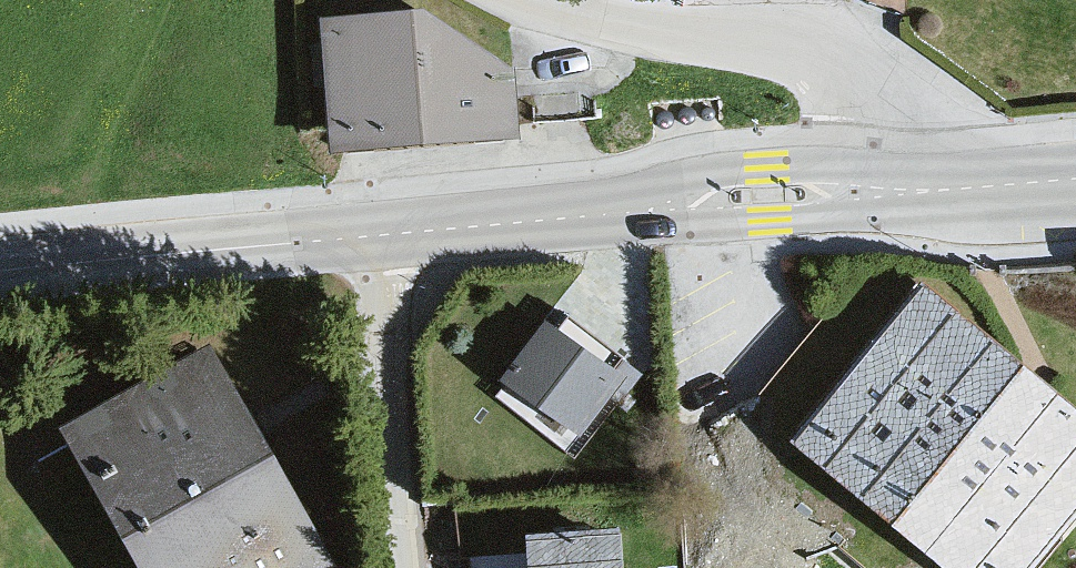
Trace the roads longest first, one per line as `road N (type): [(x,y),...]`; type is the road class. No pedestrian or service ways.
road 1 (residential): [(376,228),(925,183)]
road 2 (residential): [(925,183),(893,114),(844,65),(530,22),(492,0)]
road 3 (residential): [(0,271),(376,228)]
road 4 (residential): [(376,228),(404,567)]
road 5 (residential): [(925,183),(1075,174)]

